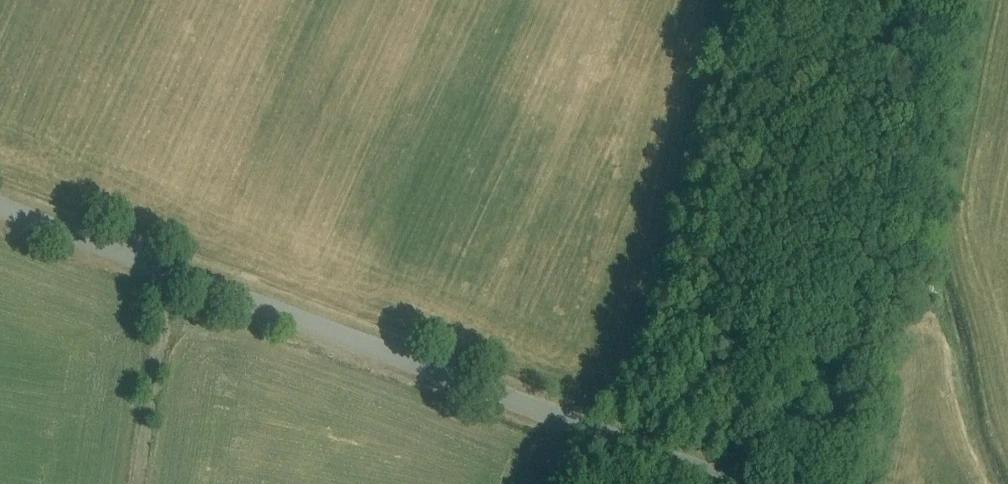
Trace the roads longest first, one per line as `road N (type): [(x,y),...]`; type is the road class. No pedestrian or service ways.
road 1 (unclassified): [(0,192),(739,483)]

